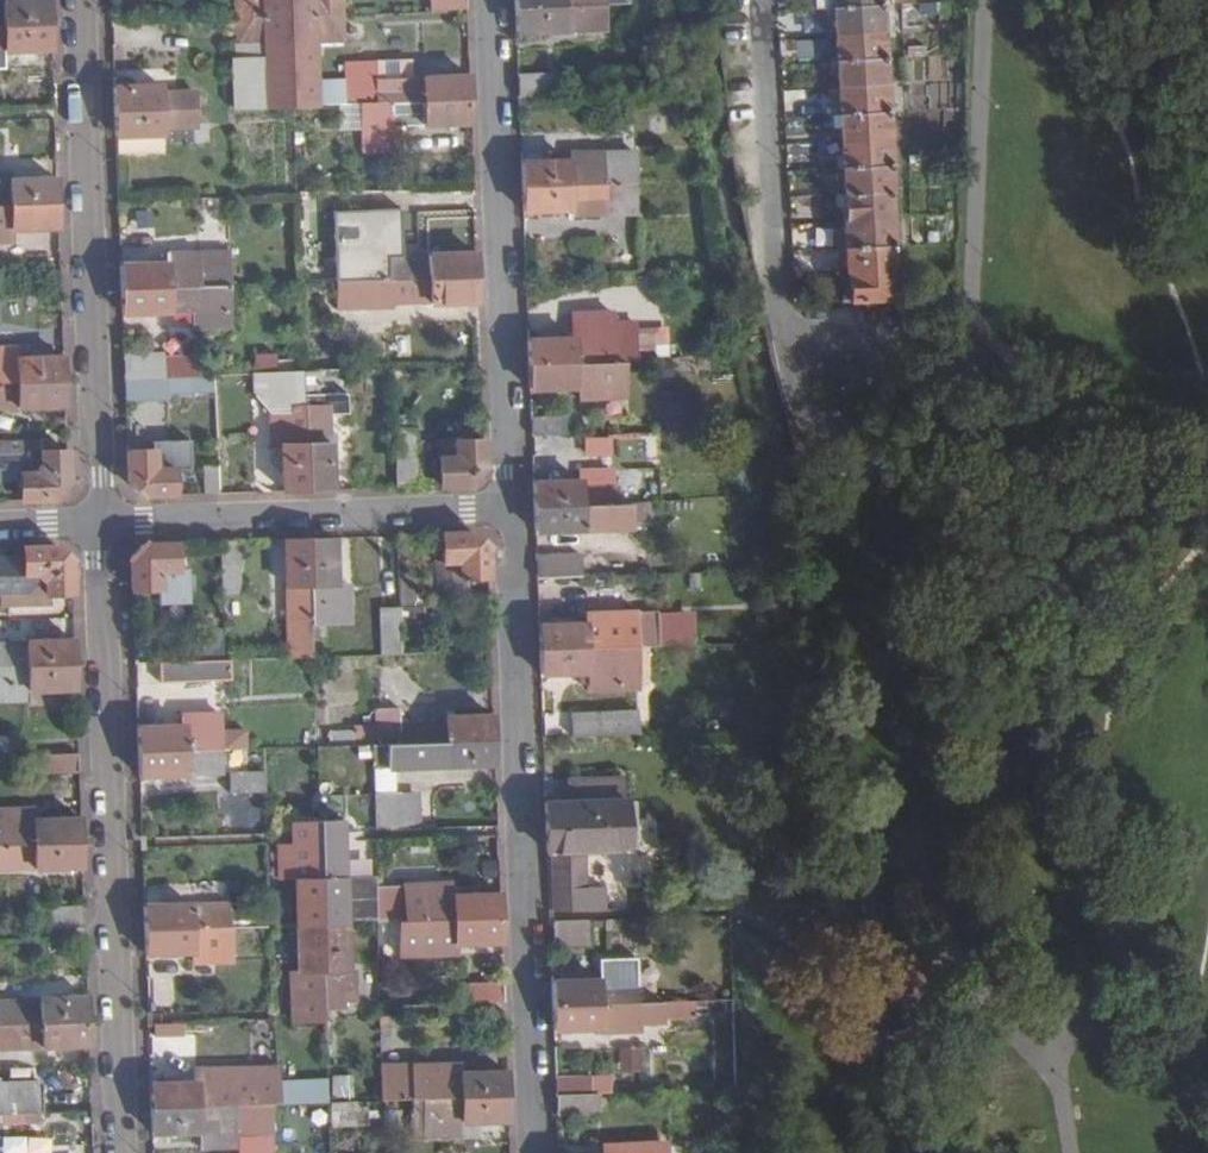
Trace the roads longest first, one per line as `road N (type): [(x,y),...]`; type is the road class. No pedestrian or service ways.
road 1 (residential): [(513,509),(541,1152)]
road 2 (residential): [(117,1152),(101,523)]
road 3 (residential): [(101,523),(83,0)]
road 4 (residential): [(490,0),(505,472),(513,509)]
road 5 (residential): [(101,523),(513,509)]
road 6 (residential): [(758,0),(775,272),(785,320),(806,356)]
road 7 (residential): [(795,384),(813,424),(841,436),(870,428),(890,405),(892,375),(862,341),(832,339),(806,356)]

